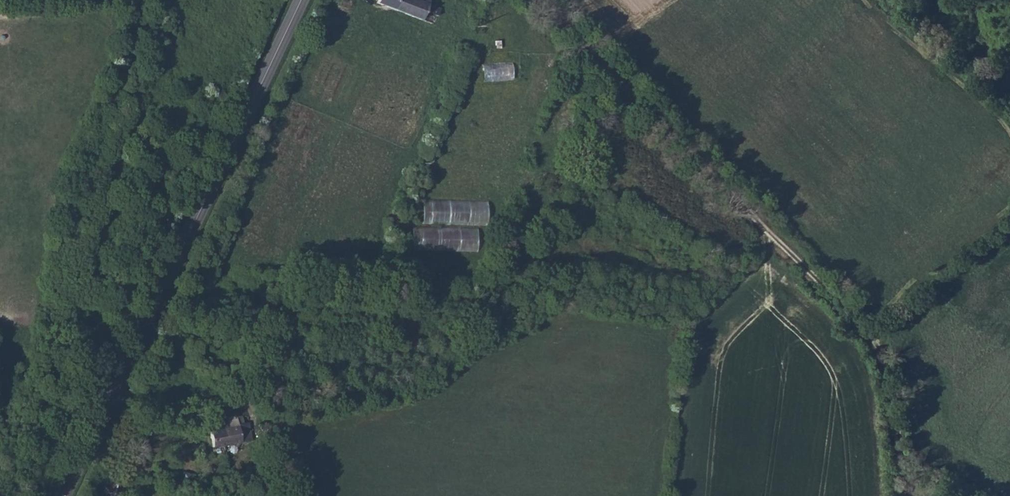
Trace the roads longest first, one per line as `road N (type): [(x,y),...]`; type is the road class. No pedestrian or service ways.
road 1 (track): [(900,495),(894,397),(878,343),(544,0)]
road 2 (tertiary): [(300,0),(64,495)]

